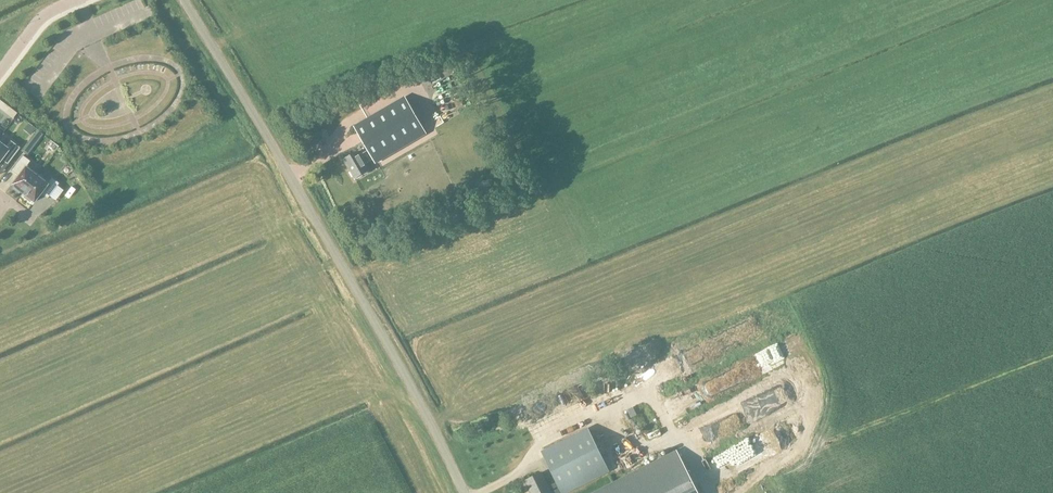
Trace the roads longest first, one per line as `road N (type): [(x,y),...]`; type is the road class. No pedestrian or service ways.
road 1 (unclassified): [(464,492),(183,0)]

